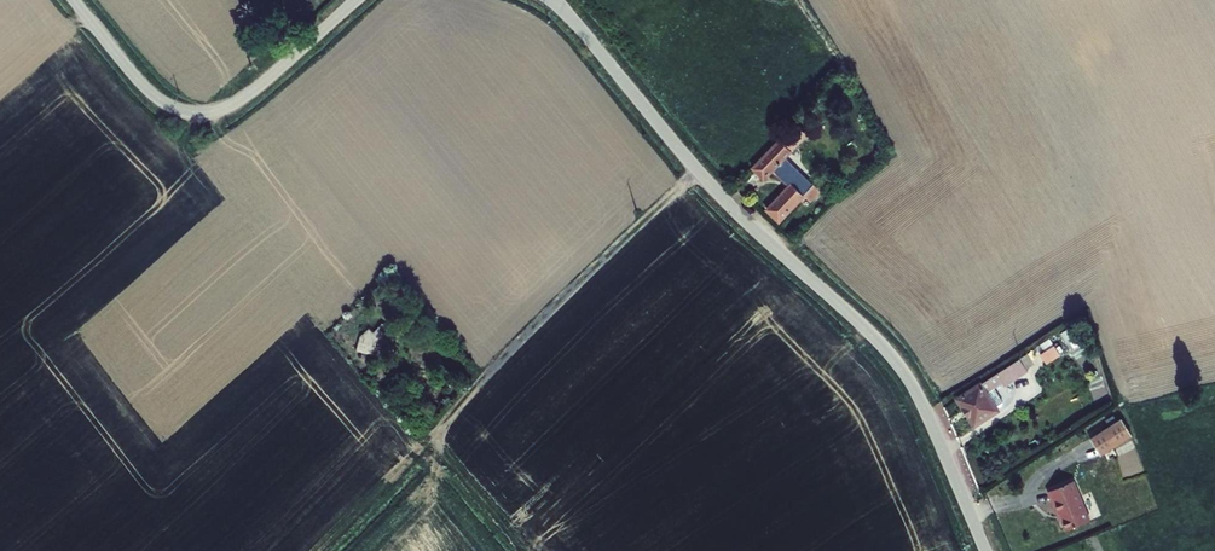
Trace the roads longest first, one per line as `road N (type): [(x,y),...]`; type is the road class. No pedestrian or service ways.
road 1 (unclassified): [(554,0),(717,194),(890,357),(929,419),(985,550)]
road 2 (unclassified): [(357,0),(250,94),(194,112),(148,93),(74,0)]

